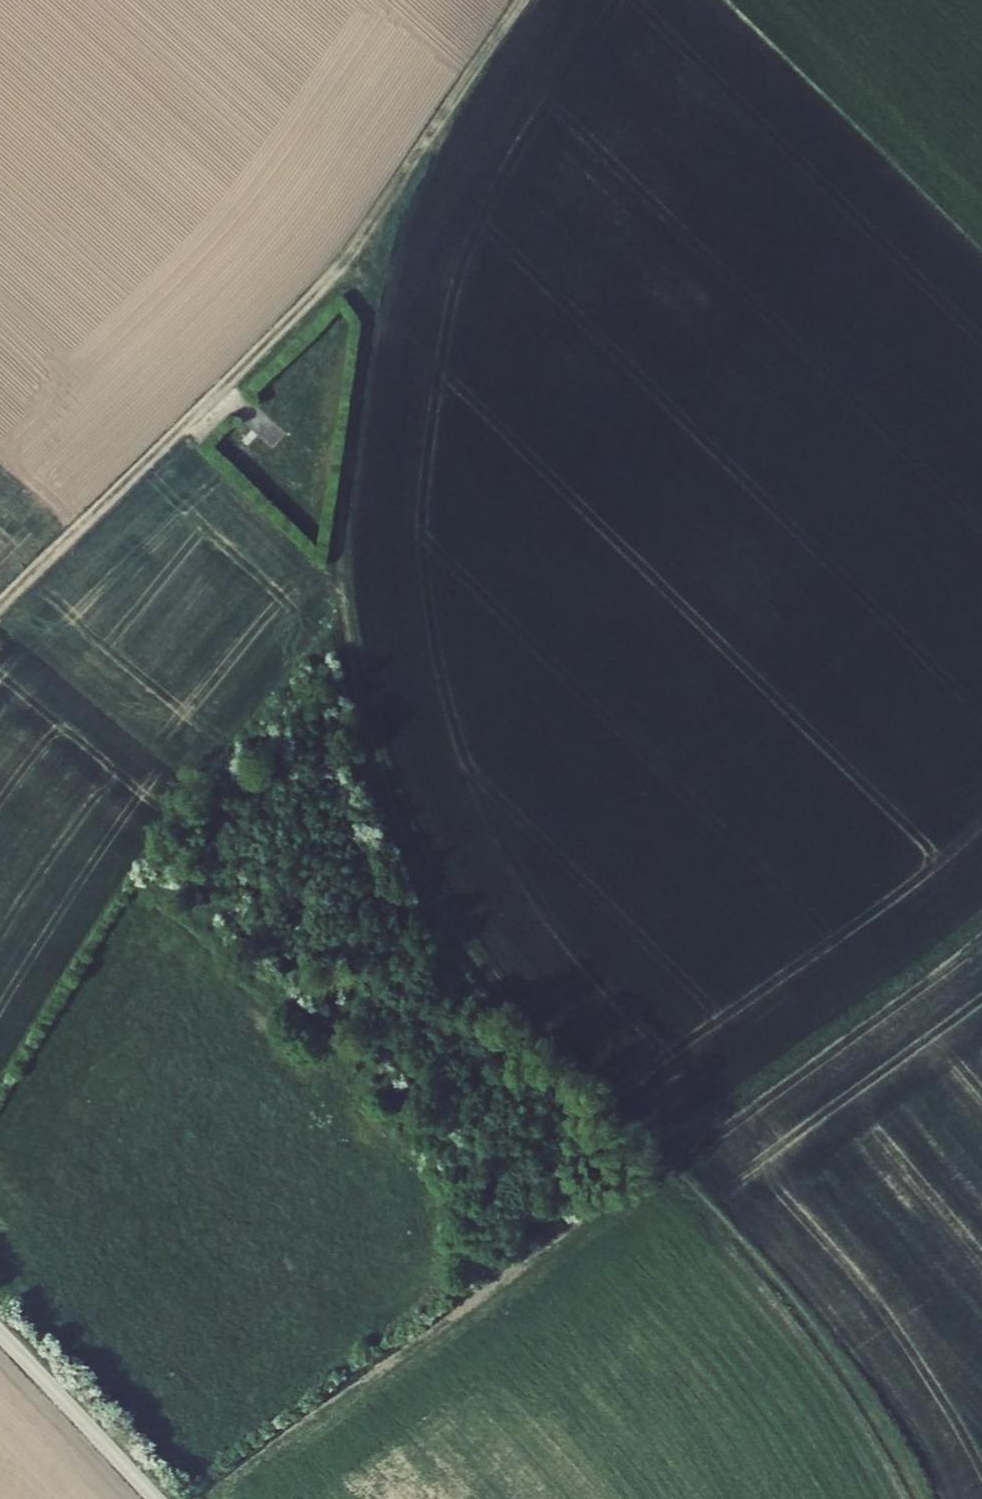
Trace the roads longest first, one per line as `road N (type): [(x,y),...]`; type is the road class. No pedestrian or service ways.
road 1 (track): [(0,606),(214,397),(428,150),(516,0)]
road 2 (unclassified): [(157,1498),(0,1333)]

